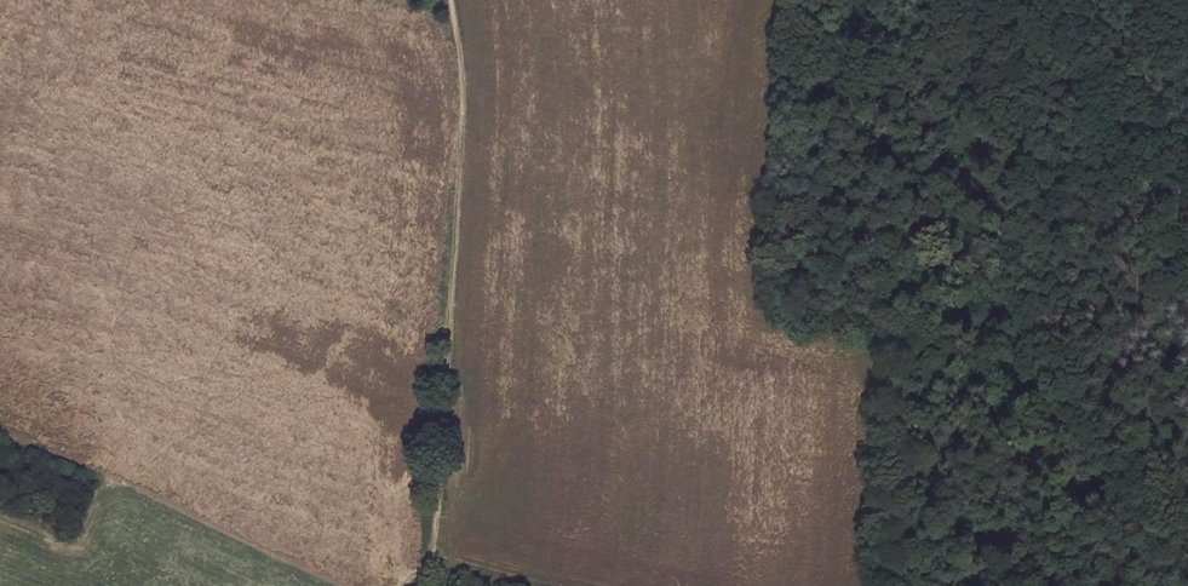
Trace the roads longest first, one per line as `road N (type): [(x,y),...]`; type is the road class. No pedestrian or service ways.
road 1 (track): [(429,585),(448,448),(457,170),(446,0)]
road 2 (track): [(1041,0),(1108,163),(1187,303)]

